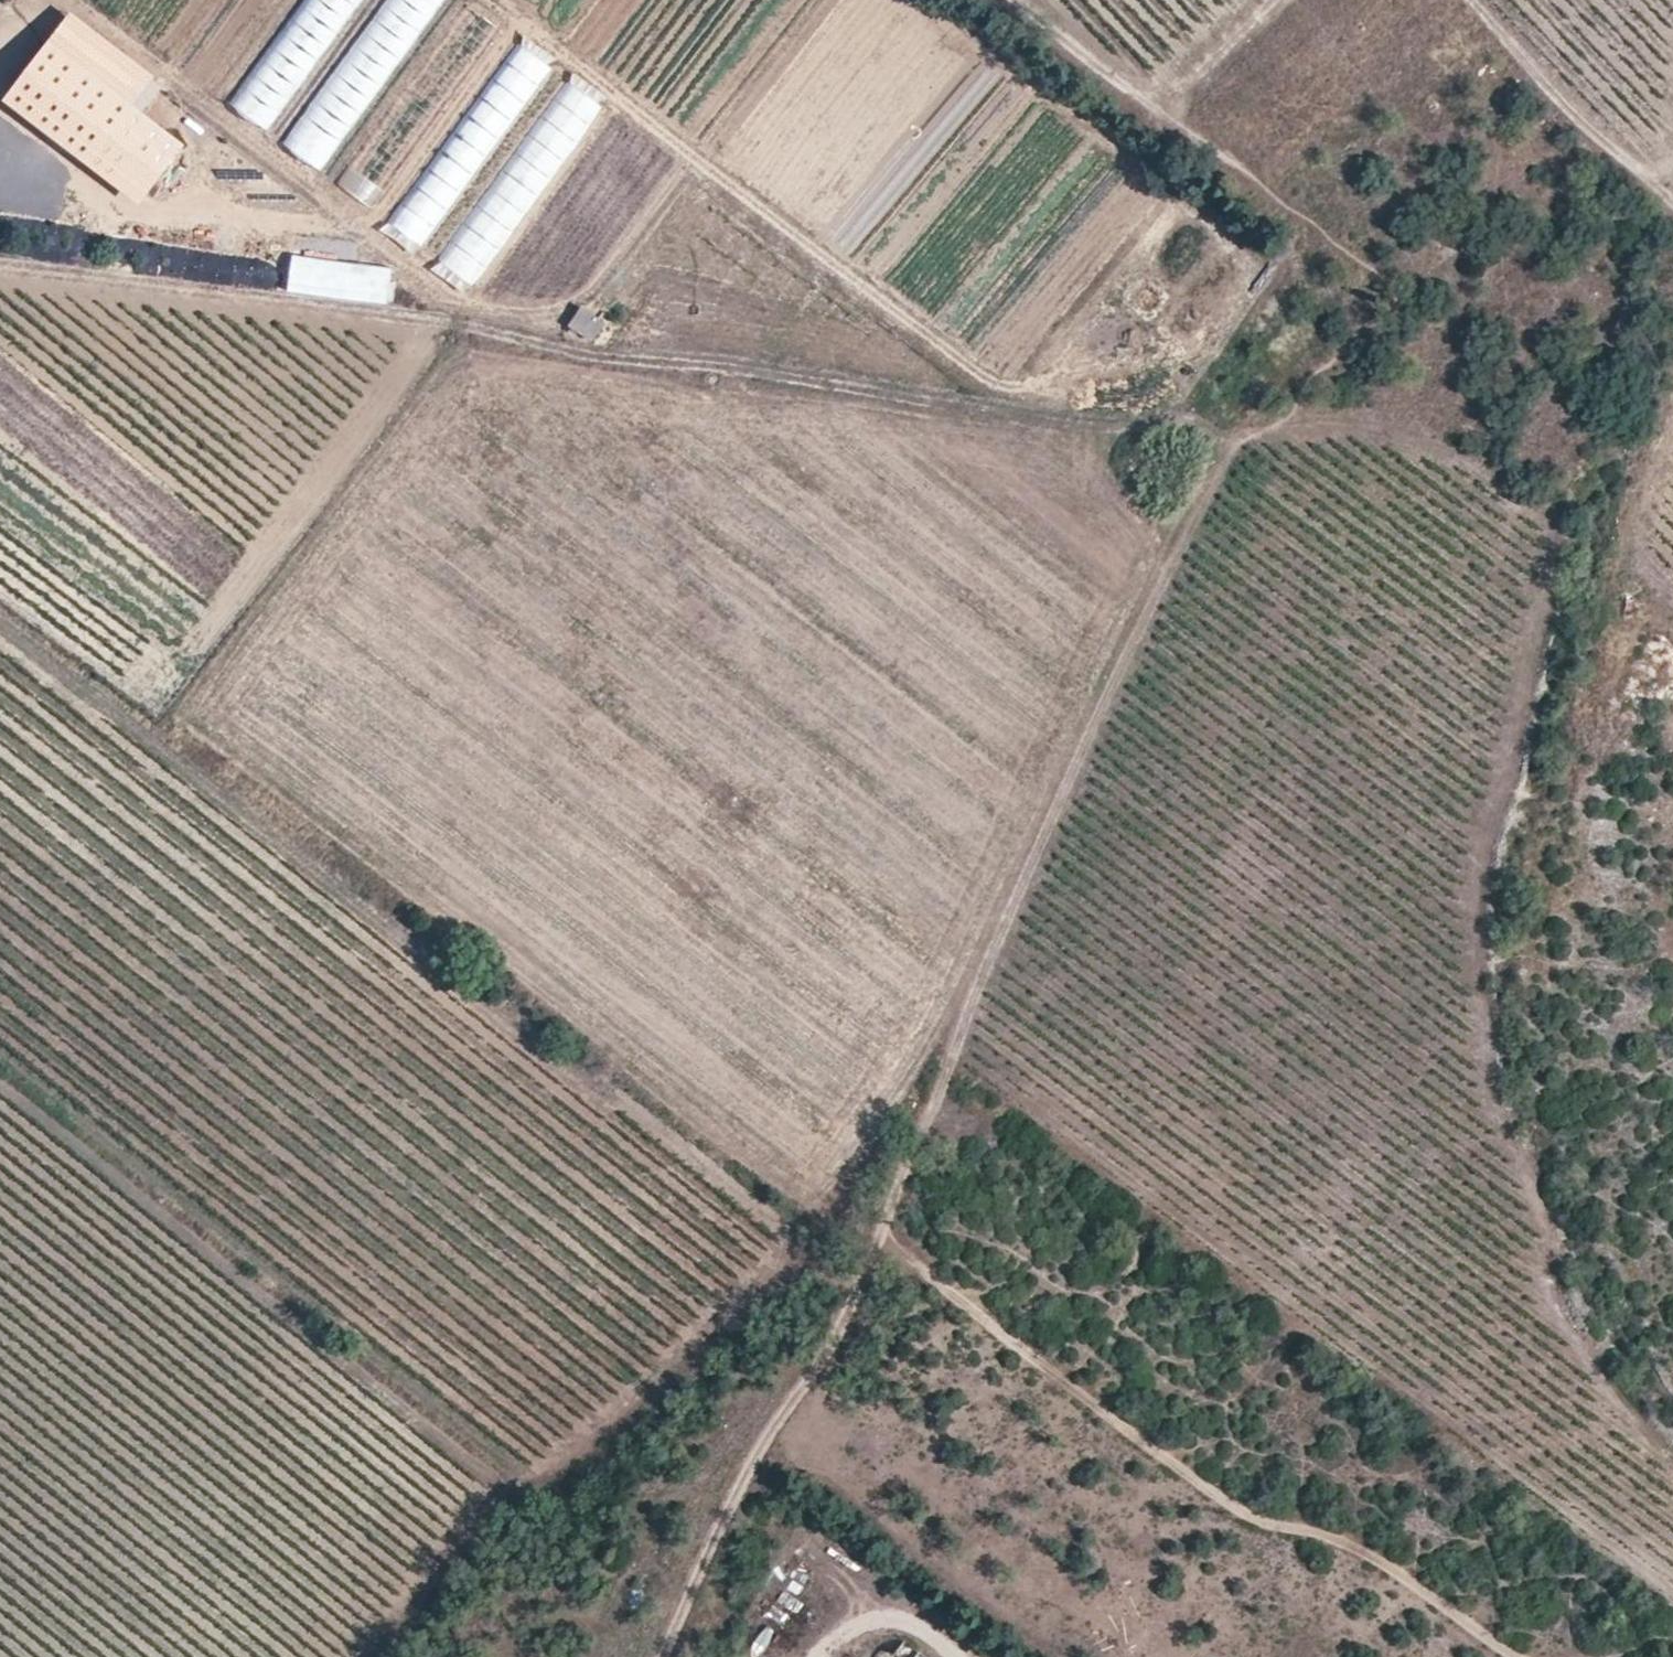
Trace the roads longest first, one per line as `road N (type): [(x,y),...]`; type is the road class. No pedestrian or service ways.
road 1 (track): [(0,271),(438,322),(1032,423),(1121,425),(1183,413),(1224,424),(1026,890),(884,1256),(756,1448),(662,1656)]
road 2 (track): [(884,1256),(952,1287),(1232,1506),(1276,1528),(1345,1541),(1515,1656)]

